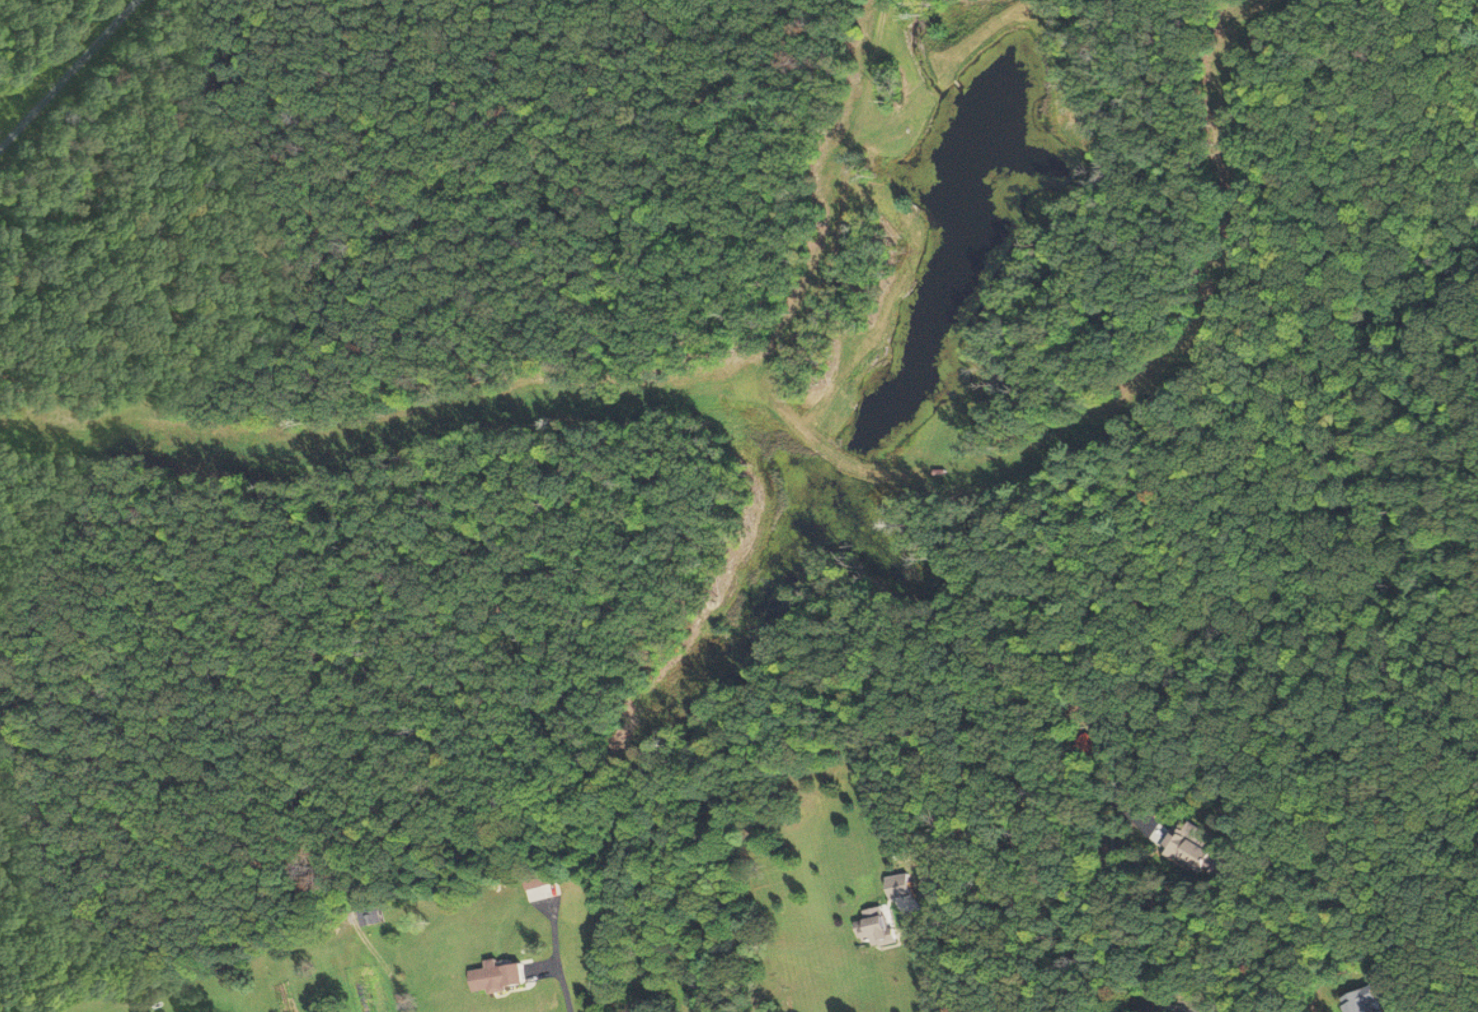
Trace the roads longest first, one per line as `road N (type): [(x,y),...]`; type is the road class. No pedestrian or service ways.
road 1 (residential): [(0,148),(140,0)]

